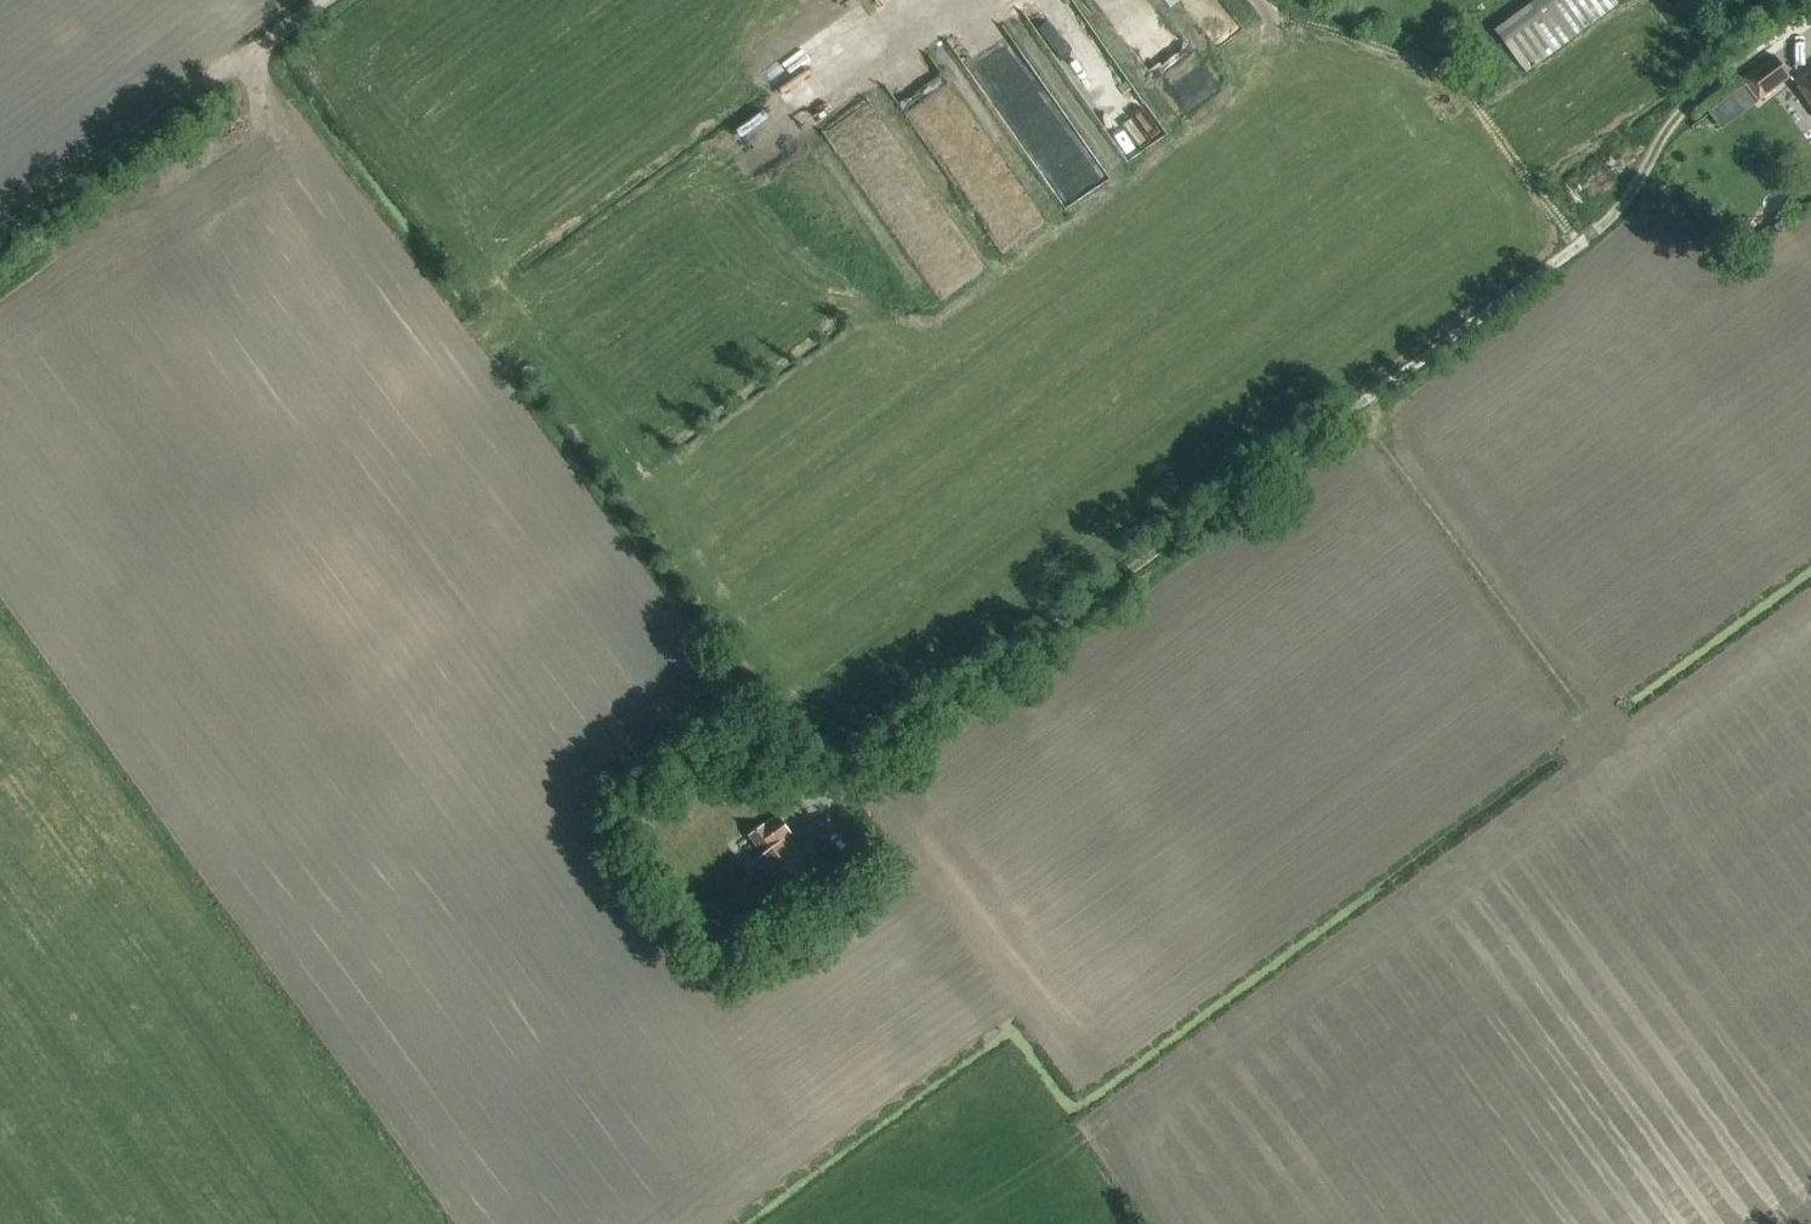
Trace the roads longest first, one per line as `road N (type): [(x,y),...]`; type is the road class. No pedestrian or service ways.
road 1 (track): [(1810,14),(1680,114),(1591,237),(809,809)]

